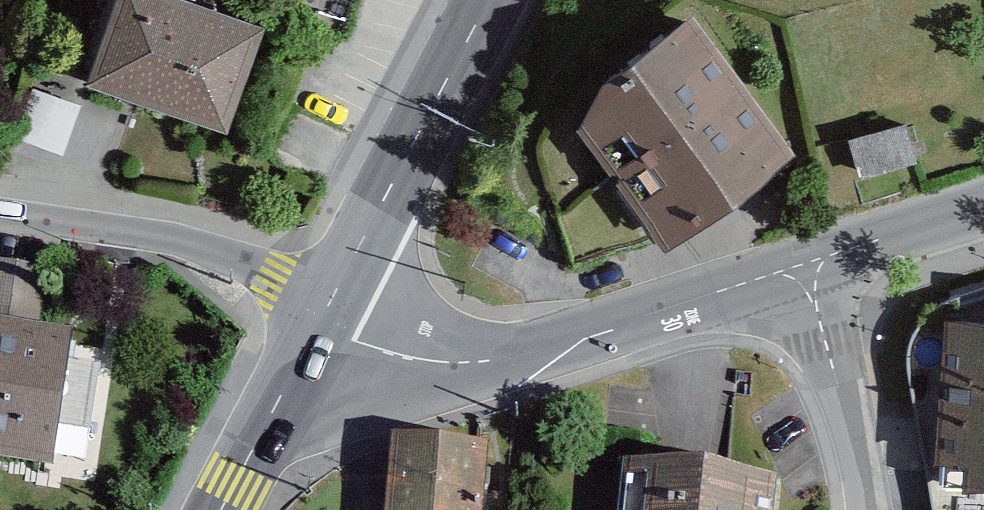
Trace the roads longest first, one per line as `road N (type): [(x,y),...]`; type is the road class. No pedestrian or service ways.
road 1 (unclassified): [(322,330),(387,362),(457,371),(810,270)]
road 2 (secondary): [(333,309),(495,0)]
road 3 (residential): [(333,309),(171,244),(0,218)]
road 4 (residential): [(810,270),(866,509)]
road 5 (secondary): [(228,509),(322,330)]
road 6 (unclassified): [(810,270),(983,214)]

